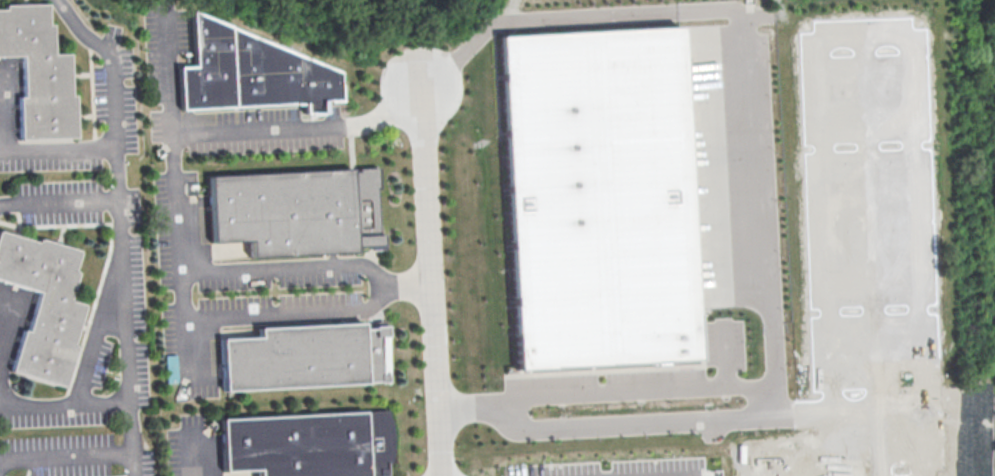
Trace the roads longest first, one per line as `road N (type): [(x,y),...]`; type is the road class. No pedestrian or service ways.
road 1 (residential): [(441,475),(425,83)]

